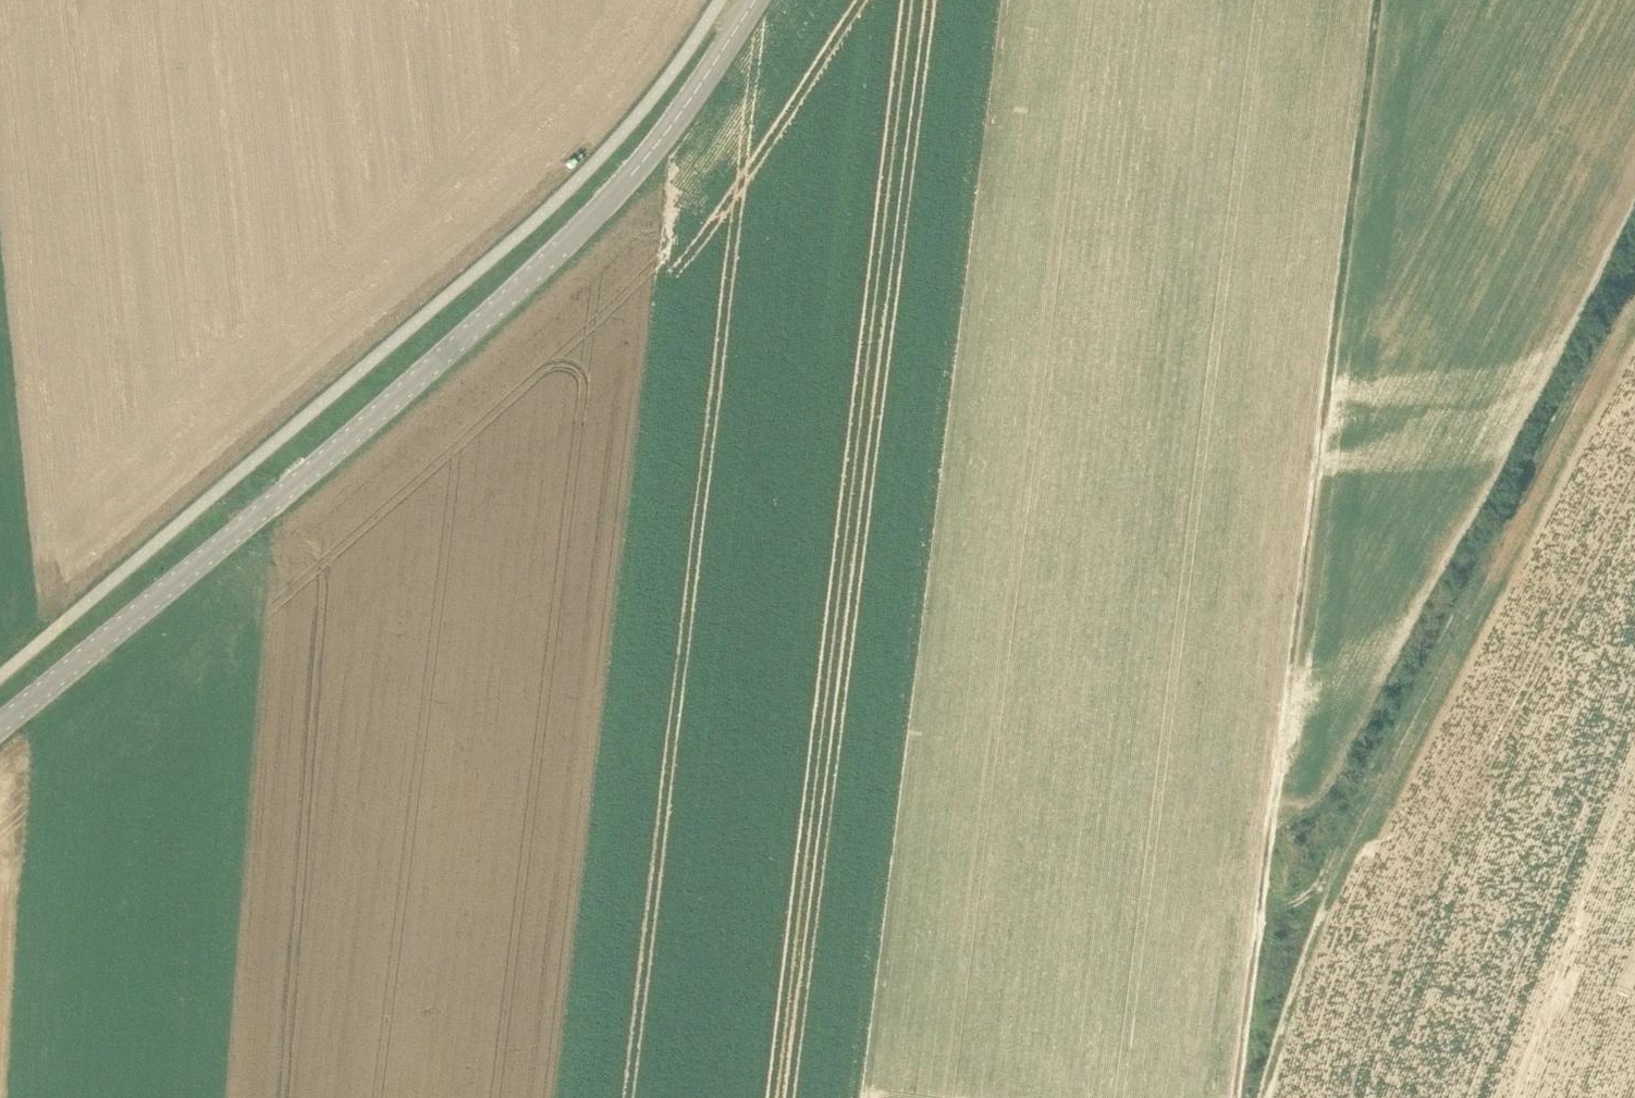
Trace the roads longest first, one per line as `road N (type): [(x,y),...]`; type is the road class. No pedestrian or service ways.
road 1 (tertiary): [(0,725),(381,411),(561,247),(663,134),(755,0)]

